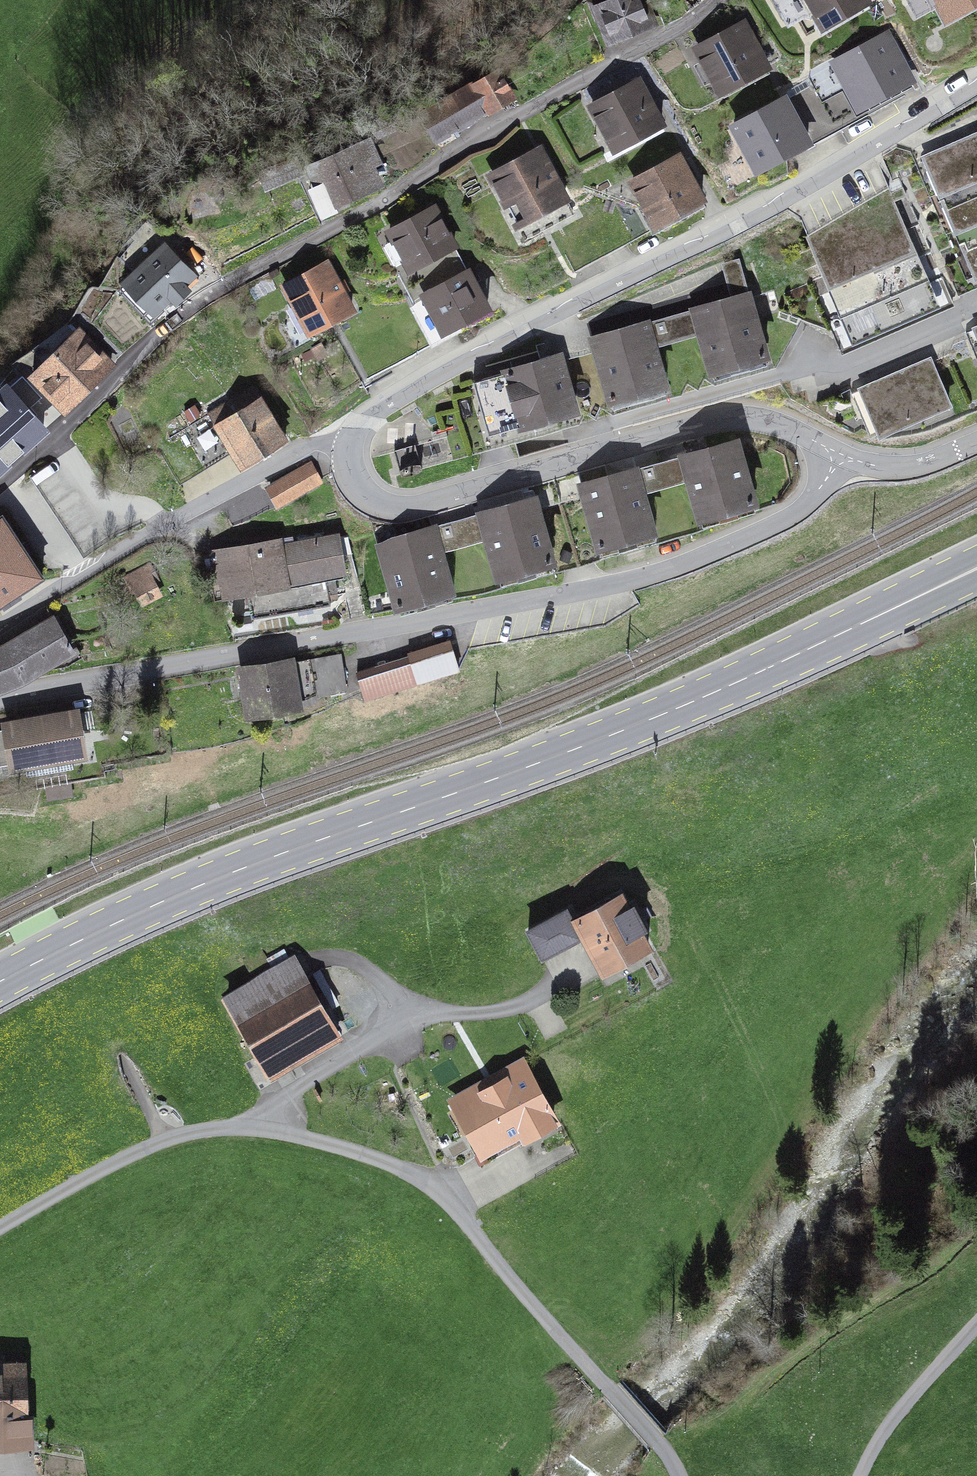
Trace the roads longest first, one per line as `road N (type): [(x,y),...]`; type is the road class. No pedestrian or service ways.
road 1 (primary): [(0,982),(234,872),(666,712),(976,567)]
road 2 (residential): [(840,454),(799,513),(642,578),(0,697)]
road 3 (residential): [(0,496),(176,328),(585,90),(718,0)]
road 4 (unclassified): [(0,1234),(165,1138),(250,1122),(432,1190),(615,1393),(674,1475)]
road 5 (residential): [(976,92),(394,400),(360,423),(346,446)]
road 6 (residential): [(840,454),(783,426),(737,419),(407,508),(363,493),(346,446)]
road 7 (residential): [(346,446),(310,445),(0,626)]
road 8 (track): [(165,1138),(58,932),(0,904)]
road 9 (unclassified): [(864,1475),(976,1335)]
road 10 (residential): [(976,445),(909,469),(840,454)]

